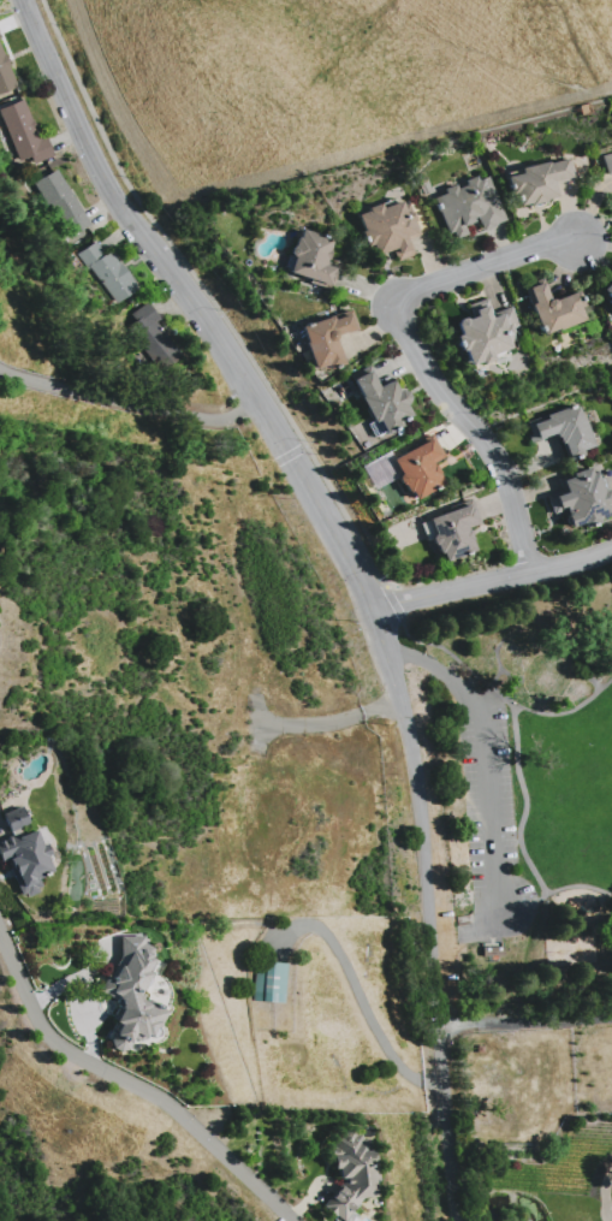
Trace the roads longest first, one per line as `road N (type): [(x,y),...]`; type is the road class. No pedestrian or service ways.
road 1 (tertiary): [(21,0),(106,182),(325,508),(386,651)]
road 2 (tertiary): [(386,651),(414,764),(459,1220)]
road 3 (residential): [(528,571),(511,480),(439,392),(391,298),(493,260),(586,241)]
road 4 (residential): [(289,1220),(172,1107),(53,1044),(0,932)]
road 5 (residential): [(373,609),(528,571)]

